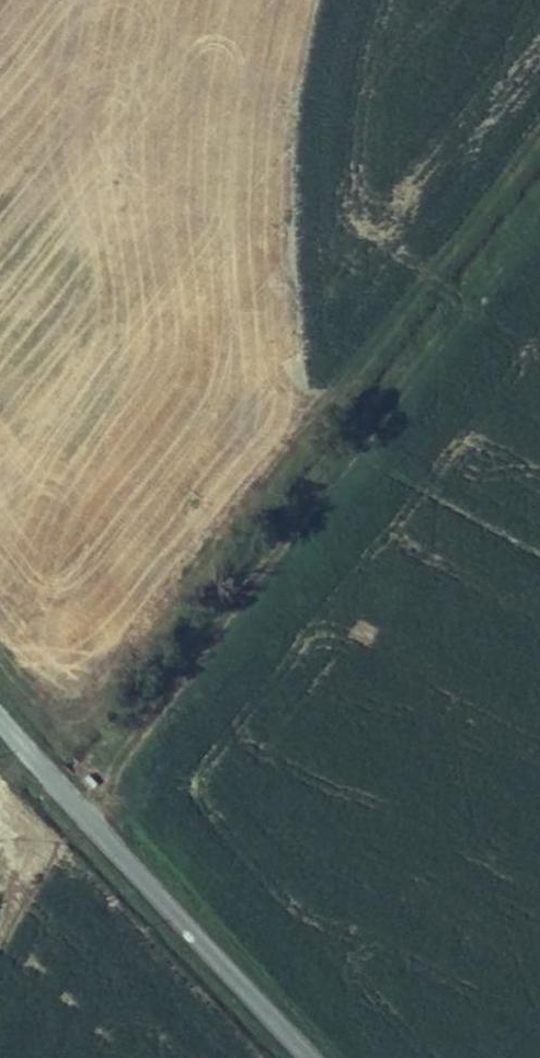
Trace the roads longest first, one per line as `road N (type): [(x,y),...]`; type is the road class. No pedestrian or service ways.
road 1 (unclassified): [(0,712),(321,1057)]

